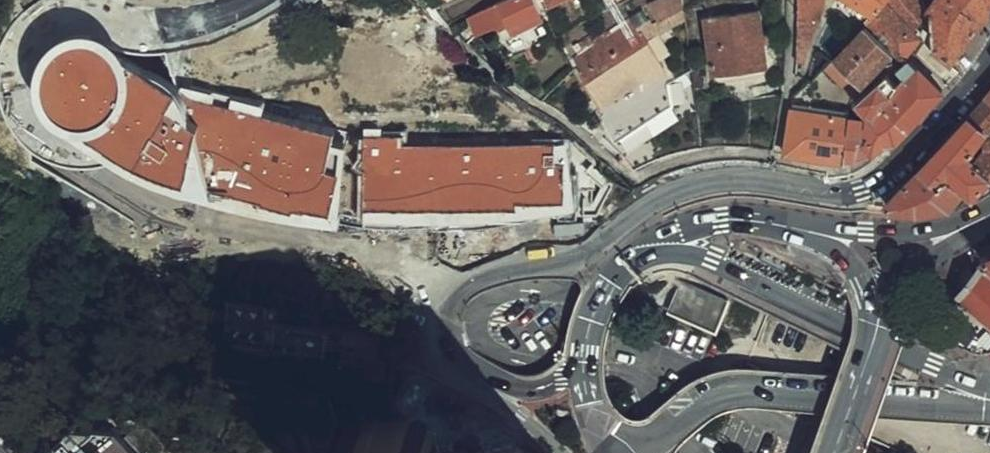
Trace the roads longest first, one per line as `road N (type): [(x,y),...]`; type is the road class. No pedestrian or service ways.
road 1 (tertiary): [(467,372),(446,350),(442,325),(453,296),(470,283),(581,257),(649,202),(709,181),(856,190),(924,136),(989,55)]
road 2 (primary): [(588,402),(611,426),(643,439),(742,392),(989,409)]
road 3 (primary): [(989,386),(699,252),(664,250),(630,260)]
road 4 (primary): [(867,369),(922,262),(971,224)]
road 5 (primary): [(971,224),(911,233),(791,226)]
road 6 (primary): [(867,369),(853,267),(819,235),(791,226)]
road 7 (primary): [(791,226),(677,225),(630,260)]
road 8 (tertiary): [(584,347),(572,370),(533,390),(467,372)]
road 9 (tertiary): [(467,372),(558,452)]

